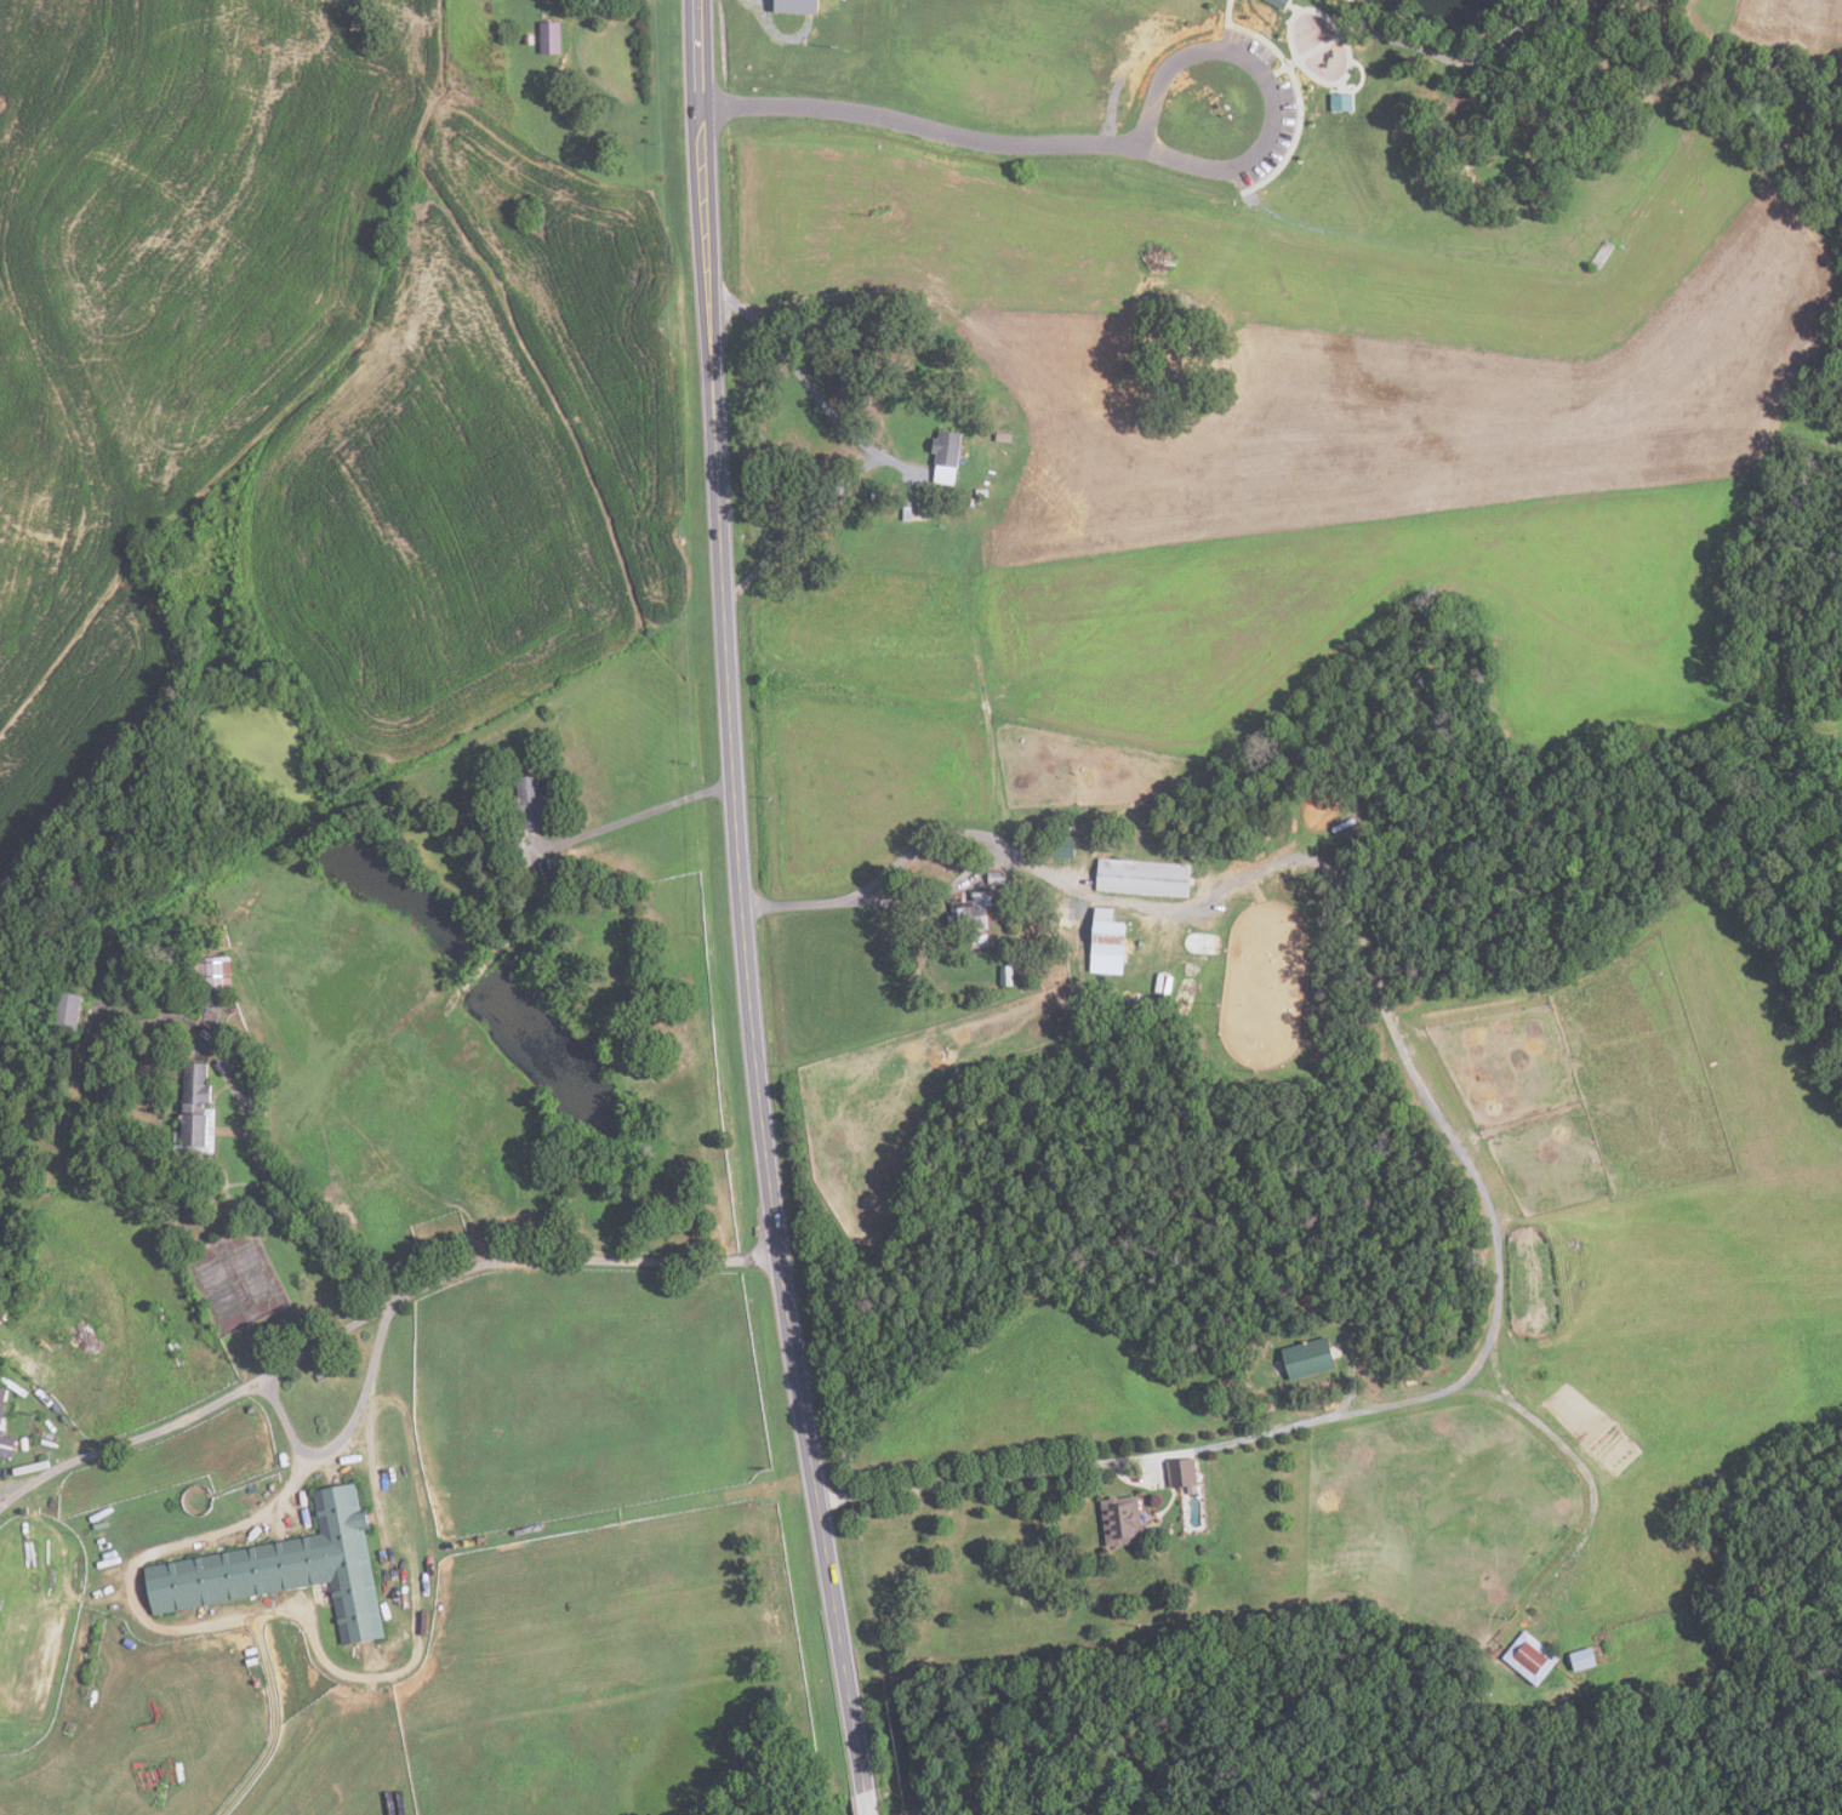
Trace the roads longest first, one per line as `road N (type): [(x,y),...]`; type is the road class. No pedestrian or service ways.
road 1 (primary): [(867,1791),(780,1251),(741,877),(700,0)]

